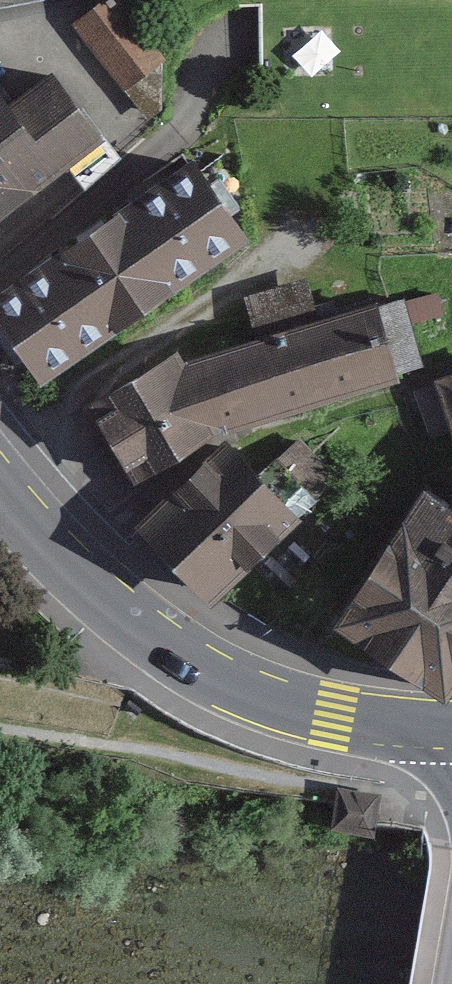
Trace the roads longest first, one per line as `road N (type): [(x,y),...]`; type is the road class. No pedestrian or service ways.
road 1 (secondary): [(0,485),(116,607),(173,649),(251,690),(334,717),(451,733)]

